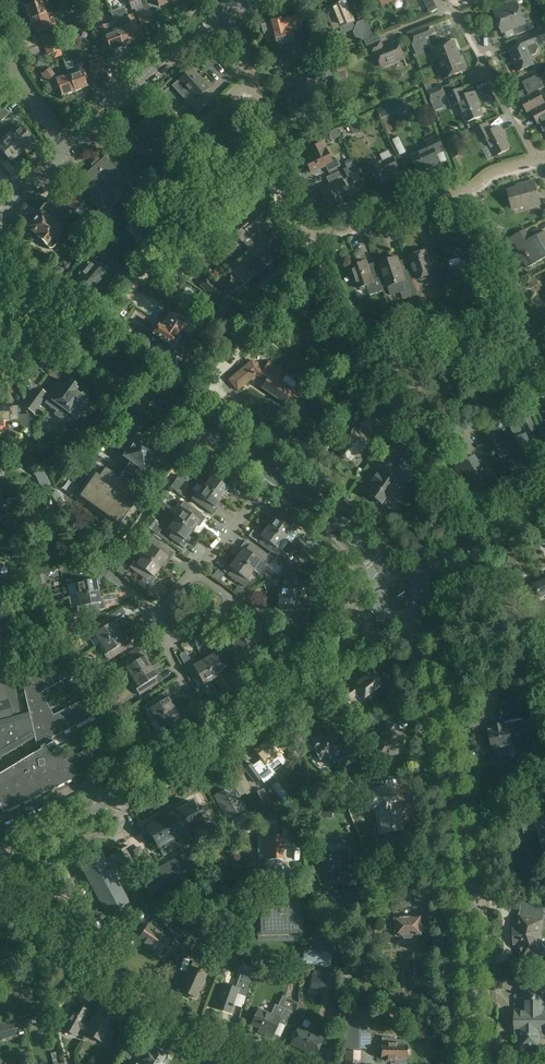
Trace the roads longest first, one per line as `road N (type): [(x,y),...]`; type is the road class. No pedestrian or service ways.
road 1 (secondary): [(473,1063),(458,795),(413,621)]
road 2 (secondary): [(272,475),(0,276)]
road 3 (residential): [(219,1049),(86,961),(0,879)]
road 4 (track): [(272,164),(76,336)]
road 5 (residential): [(0,855),(103,808),(218,739)]
road 6 (residential): [(310,236),(467,190),(494,170),(537,160)]
road 7 (residential): [(310,236),(278,188),(232,11)]
road 8 (residential): [(68,151),(182,42),(232,11)]
road 9 (residential): [(218,739),(377,614)]
road 10 (residential): [(537,160),(458,14),(440,0)]
road 11 (track): [(514,372),(361,334)]
road 12 (track): [(472,540),(544,677)]
road 13 (secondary): [(386,574),(328,513),(272,475)]
road 14 (secondary): [(419,579),(544,494)]
road 15 (residential): [(68,151),(23,86),(0,31)]
road 16 (residential): [(166,651),(230,617),(230,602),(195,574)]
road 17 (residential): [(195,574),(272,475)]

